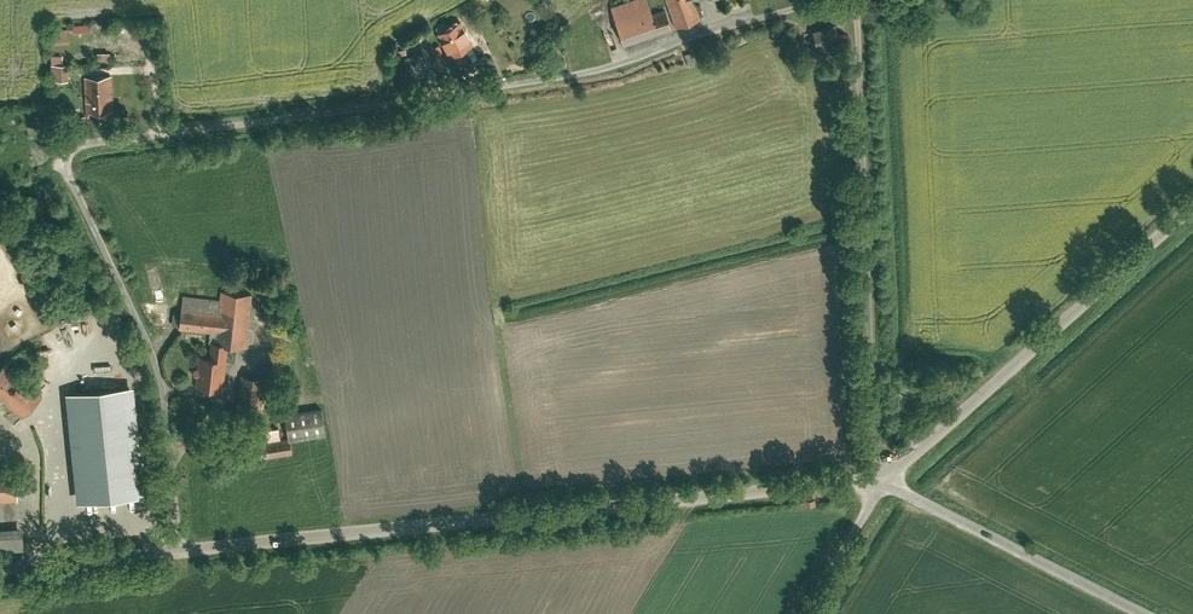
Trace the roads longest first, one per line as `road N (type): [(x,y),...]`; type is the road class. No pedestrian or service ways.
road 1 (residential): [(180,550),(161,380),(65,171),(66,153),(556,77),(827,0)]
road 2 (residential): [(180,550),(880,485)]
road 3 (residential): [(850,0),(880,485)]
road 4 (residential): [(880,485),(1192,206)]
road 5 (residential): [(1146,613),(880,485)]
road 6 (residential): [(0,568),(180,550)]
road 7 (residential): [(880,485),(801,613)]

